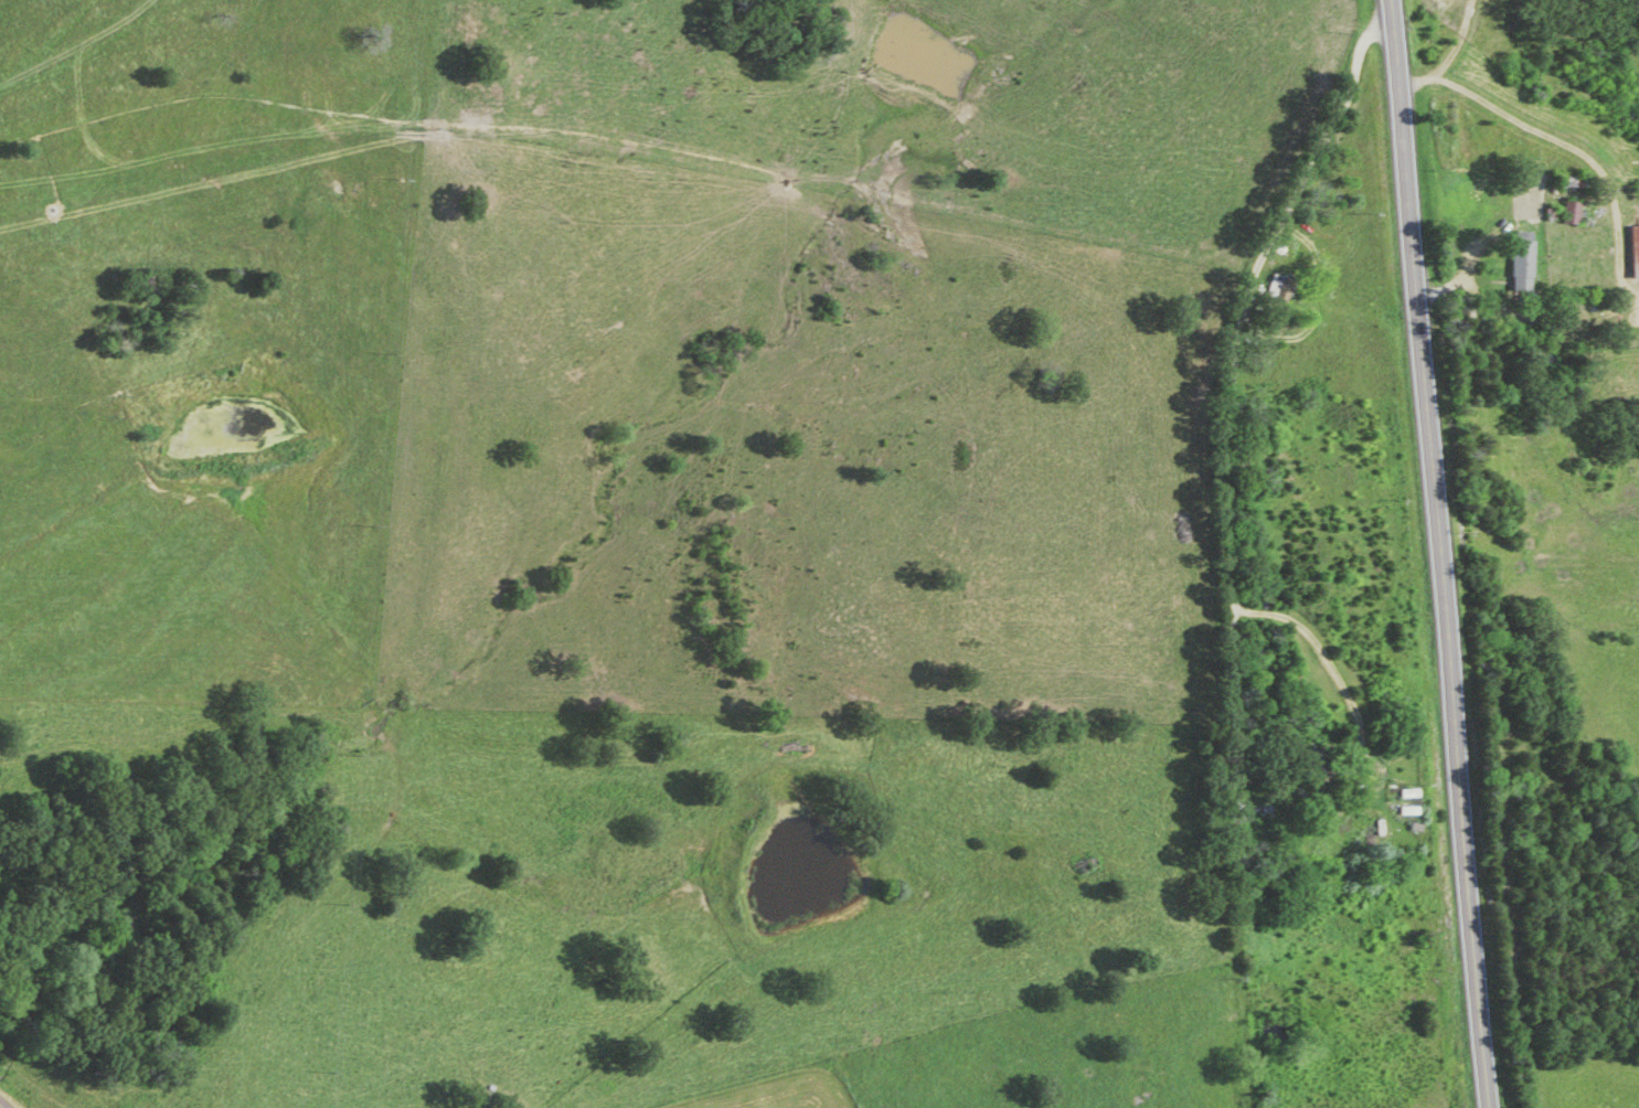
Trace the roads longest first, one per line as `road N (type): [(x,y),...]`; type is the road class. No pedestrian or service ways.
road 1 (primary): [(1492,1107),(1393,0)]

